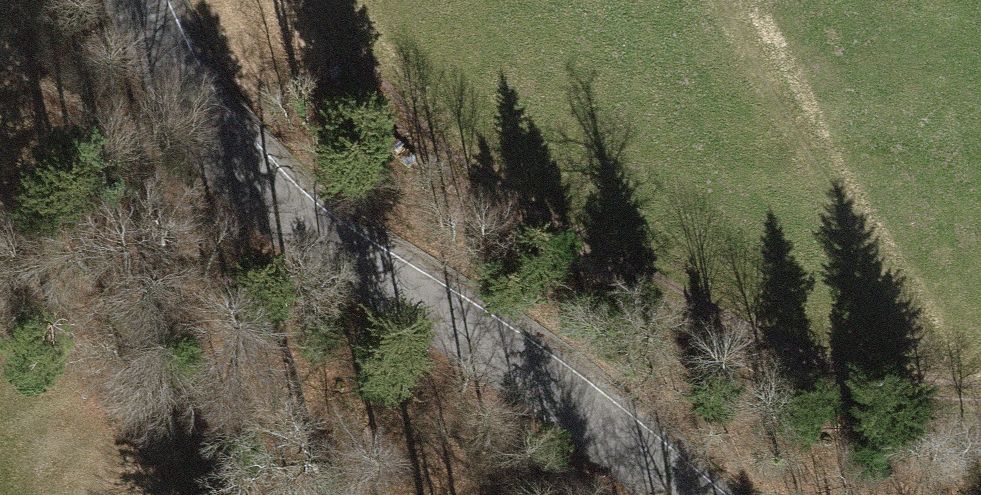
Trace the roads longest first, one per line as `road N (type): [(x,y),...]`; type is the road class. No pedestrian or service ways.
road 1 (track): [(309,0),(345,54),(439,162),(805,378),(953,401),(980,398)]
road 2 (tertiary): [(676,494),(523,381),(307,238),(226,157),(136,0)]

